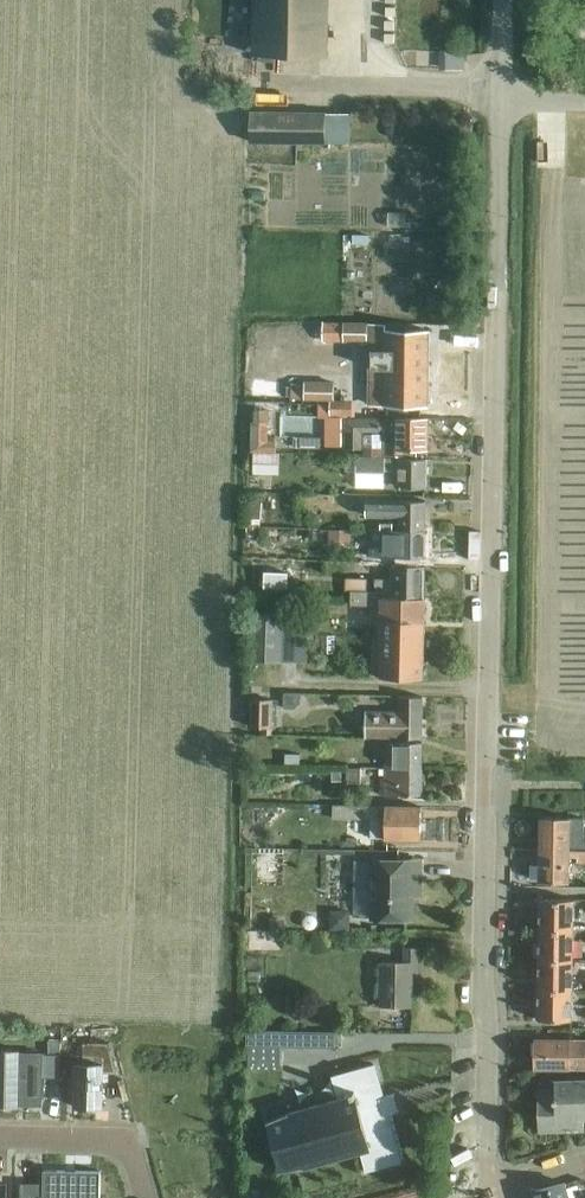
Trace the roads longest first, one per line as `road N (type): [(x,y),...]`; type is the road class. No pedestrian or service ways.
road 1 (residential): [(482,1188),(497,278)]
road 2 (unclassified): [(497,278),(505,0)]
road 3 (residential): [(143,1197),(131,1159),(115,1143),(0,1138)]

